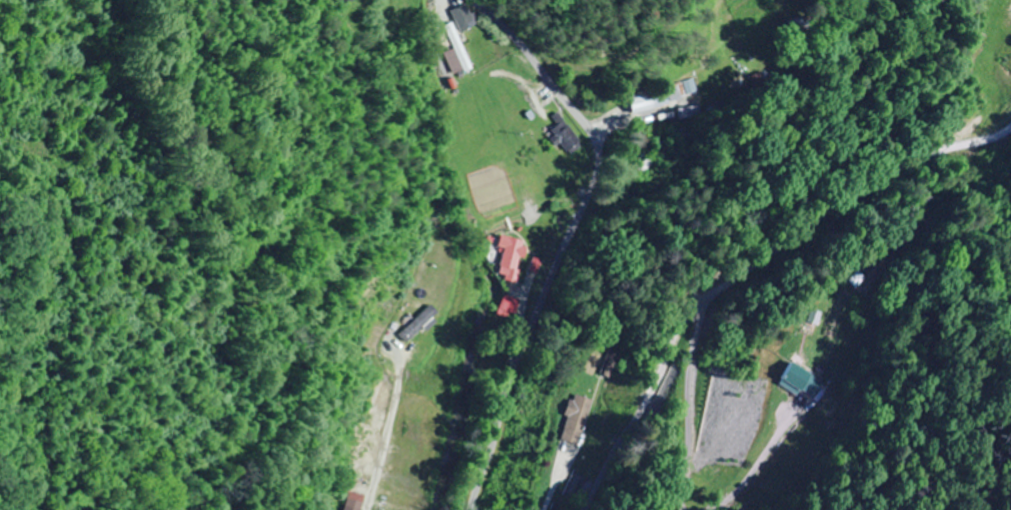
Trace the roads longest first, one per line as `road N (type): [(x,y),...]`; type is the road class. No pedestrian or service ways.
road 1 (track): [(591,509),(689,319),(892,178),(1010,125)]
road 2 (residential): [(476,509),(598,157),(586,125),(475,0)]

